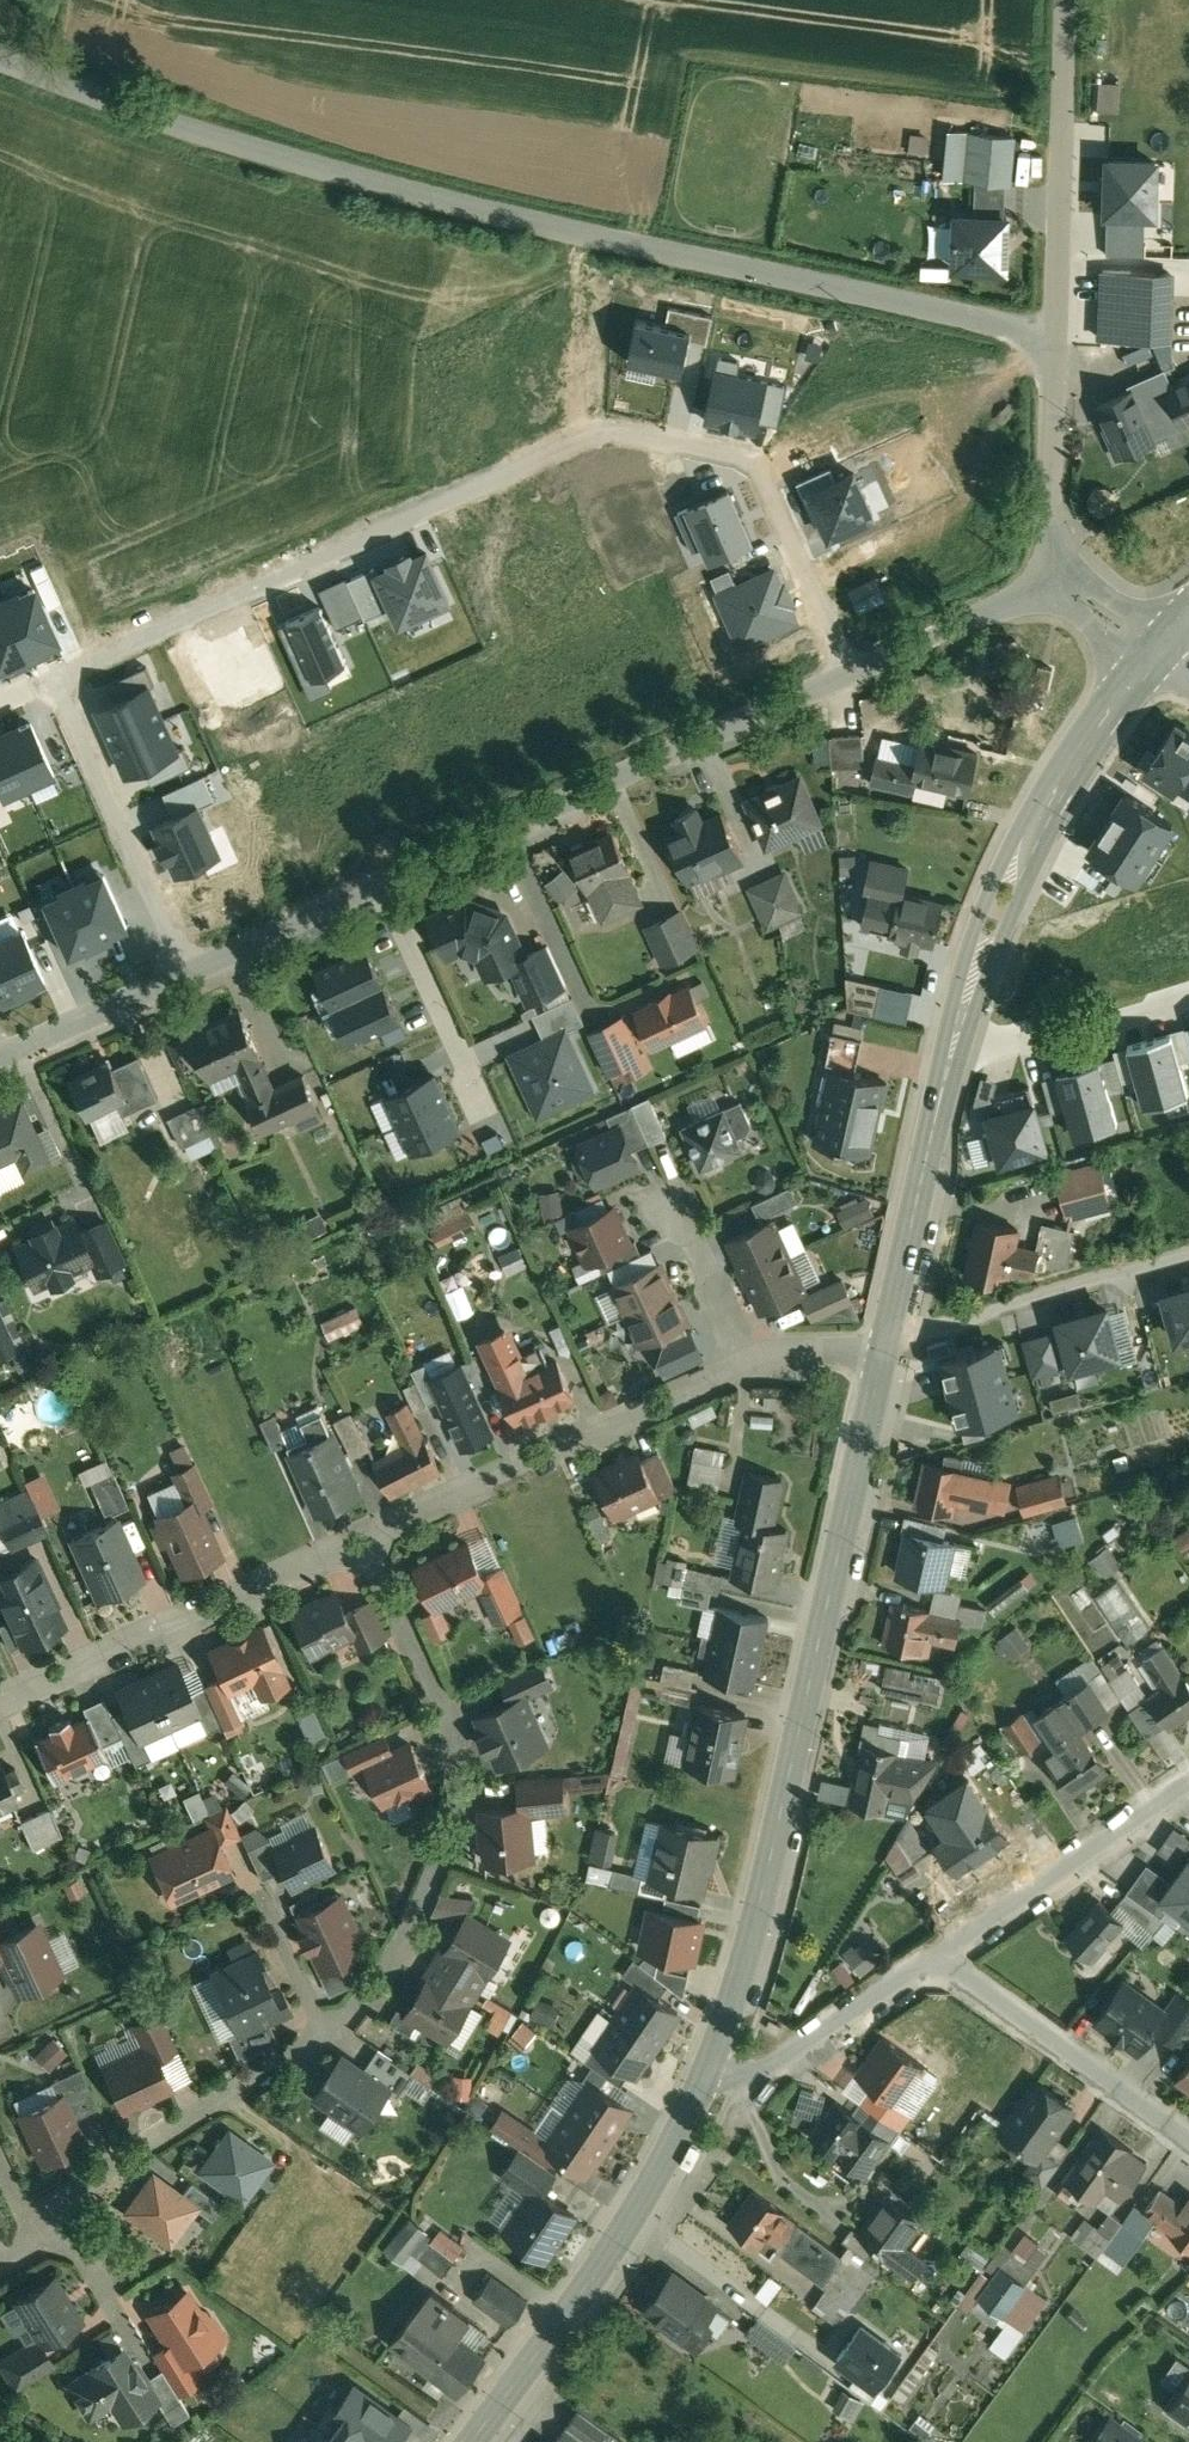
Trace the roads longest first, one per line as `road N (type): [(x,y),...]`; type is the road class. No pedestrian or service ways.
road 1 (unclassified): [(0,58),(248,140),(1055,342)]
road 2 (residential): [(58,677),(603,428),(758,464),(847,675)]
road 3 (tertiary): [(884,1349),(765,1882),(707,2070)]
road 4 (residential): [(325,2030),(387,1971),(428,1894),(455,1811),(457,1744),(447,1698),(363,1536)]
road 5 (tertiary): [(1128,660),(1011,842),(982,912),(942,1063)]
road 6 (tertiary): [(707,2070),(624,2228),(469,2441)]
road 7 (tertiary): [(963,1057),(1043,847),(1105,746),(1165,670)]
road 8 (residential): [(363,1536),(739,1365)]
road 9 (residential): [(363,1536),(0,1701)]
road 10 (residential): [(512,828),(847,675)]
road 11 (unclassified): [(1067,0),(1055,342)]
road 12 (residential): [(57,2212),(84,2186),(325,2030)]
road 13 (residential): [(58,677),(188,974)]
road 14 (residential): [(884,1349),(950,1317),(1188,1254)]
road 15 (residential): [(1188,2139),(938,1958)]
road 16 (residential): [(1188,1791),(938,1958)]
road 17 (residential): [(938,1958),(773,2062),(707,2070)]
road 18 (residential): [(485,1109),(386,885)]
road 19 (residential): [(1188,992),(963,1057)]
road 20 (unclassified): [(1055,342),(1056,575)]
road 21 (residential): [(847,675),(1056,575)]
road 22 (residential): [(188,974),(386,885)]
road 23 (tertiary): [(932,1138),(884,1349)]
road 24 (residential): [(598,1019),(512,828)]
road 25 (residential): [(0,1058),(188,974)]
road 26 (residential): [(675,1215),(739,1365)]
road 27 (residential): [(739,1365),(797,1345),(884,1349)]
road 28 (residential): [(386,885),(512,828)]
road 29 (residential): [(267,1909),(325,2030)]

